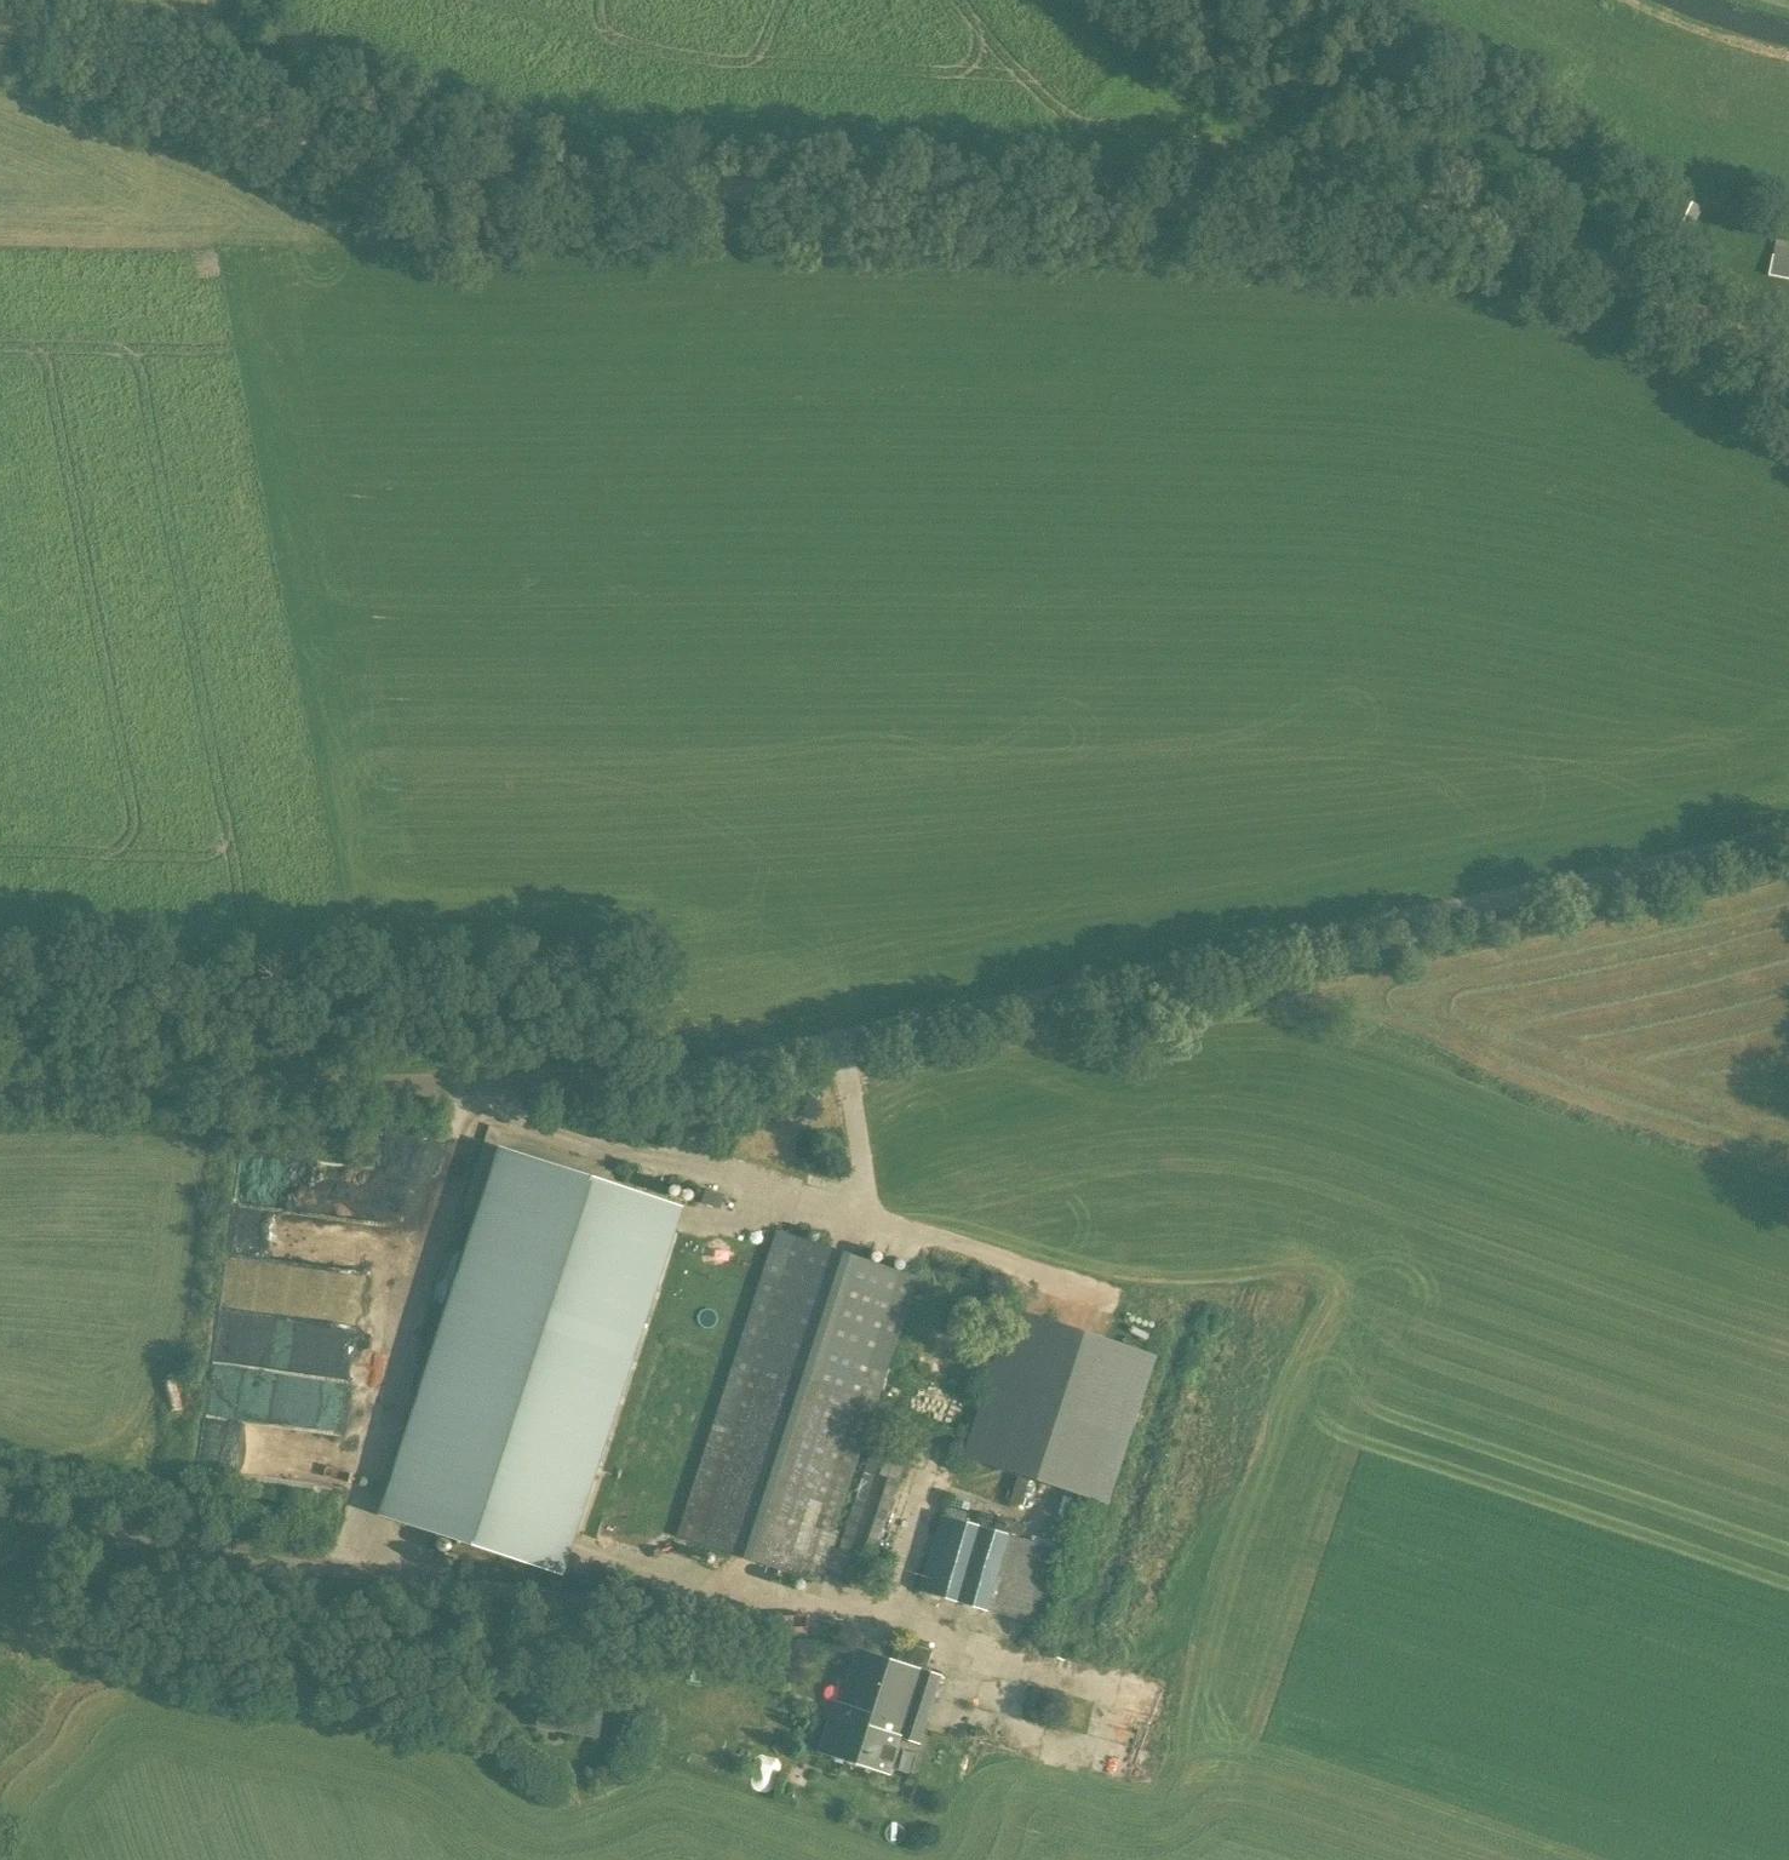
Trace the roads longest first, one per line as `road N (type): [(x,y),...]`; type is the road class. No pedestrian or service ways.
road 1 (track): [(1788,354),(1516,235),(1458,226),(884,207),(456,176),(368,160),(0,19)]
road 2 (tertiary): [(0,1089),(596,1087),(1753,848),(1788,832)]

